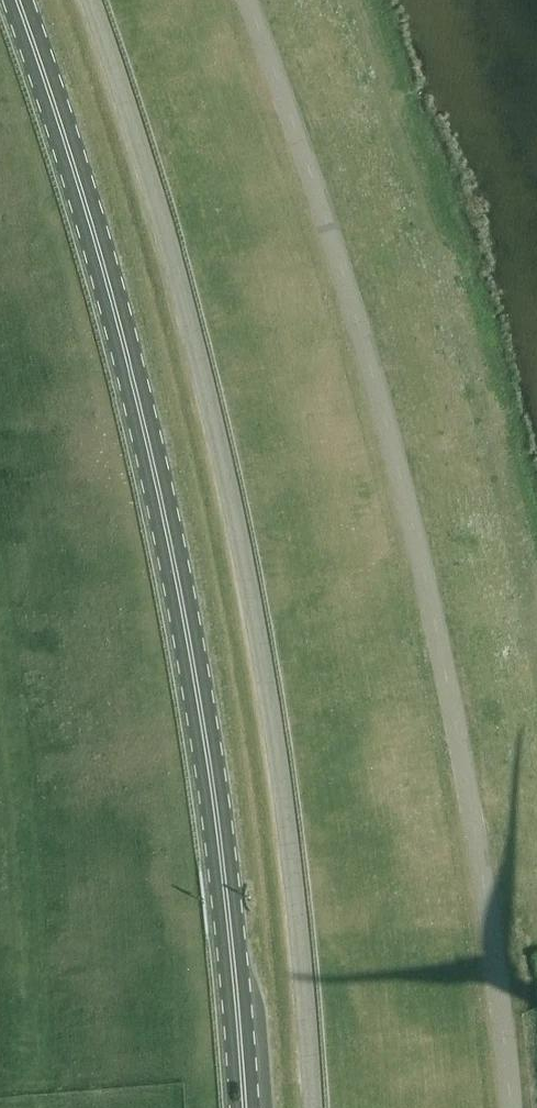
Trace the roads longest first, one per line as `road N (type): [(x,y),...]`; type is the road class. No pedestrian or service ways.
road 1 (primary): [(244,1107),(213,781),(183,605),(111,295),(18,0)]
road 2 (unclassified): [(313,1107),(289,836),(238,526),(164,229),(89,0)]

